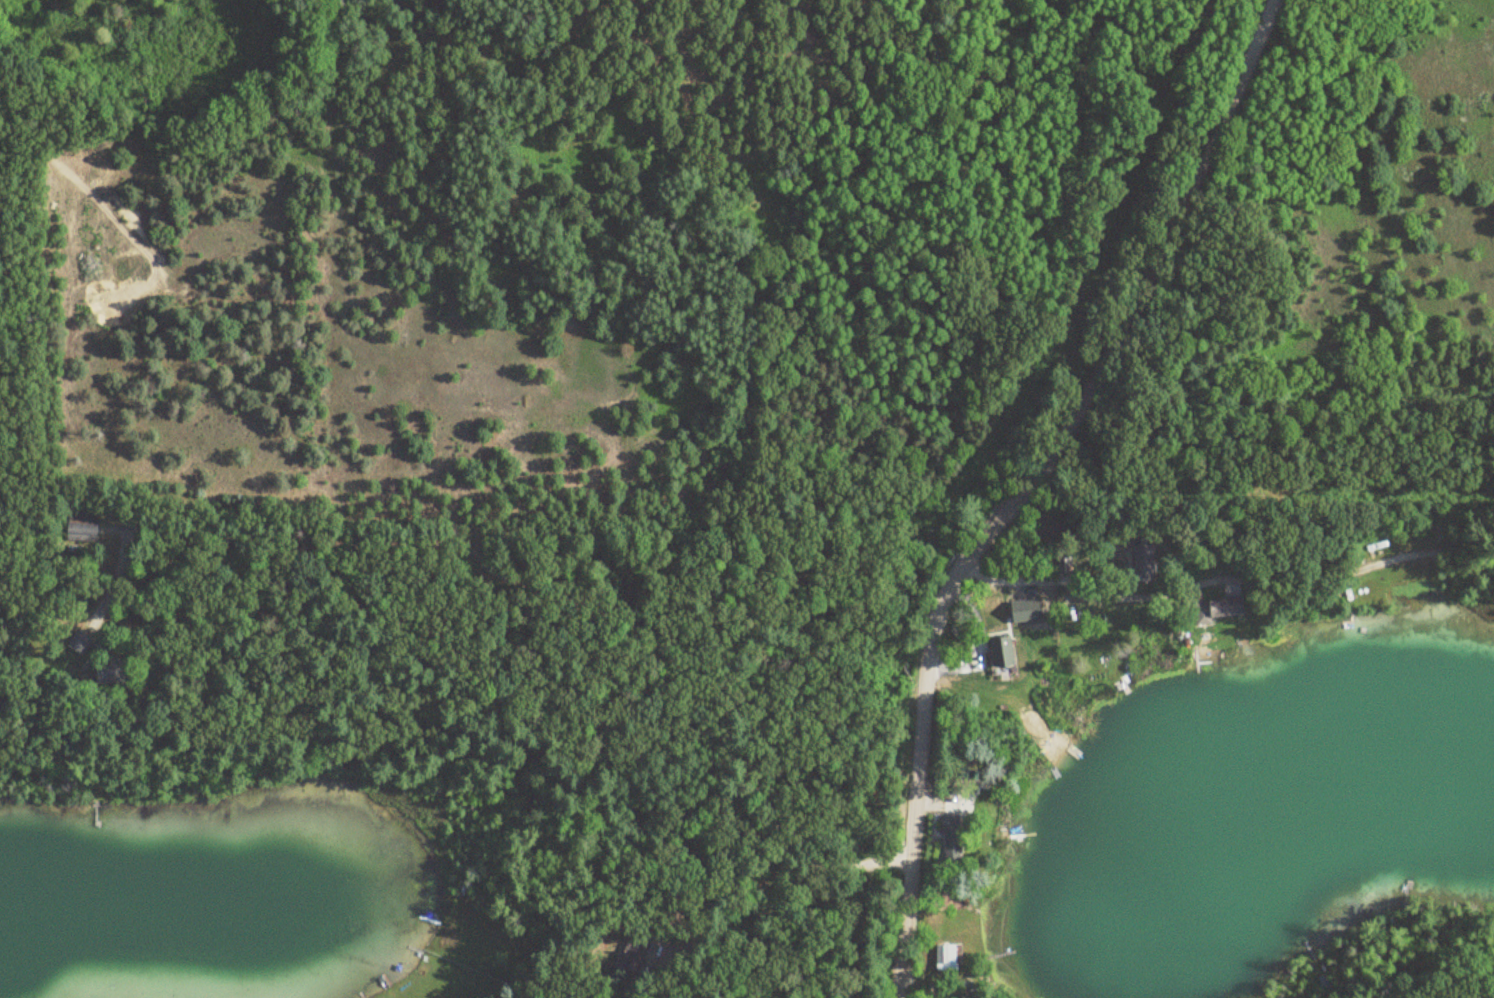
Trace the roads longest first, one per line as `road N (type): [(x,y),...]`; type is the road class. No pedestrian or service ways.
road 1 (residential): [(900,997),(935,662),(951,587),(1089,397),(1236,113),(1278,0)]
road 2 (residential): [(920,857),(837,866),(819,858),(755,788),(742,724),(619,611),(490,573),(452,542),(141,529)]
road 3 (residential): [(1493,550),(1401,555),(1324,581),(1201,587),(1143,600),(1063,581),(989,578),(964,564)]

